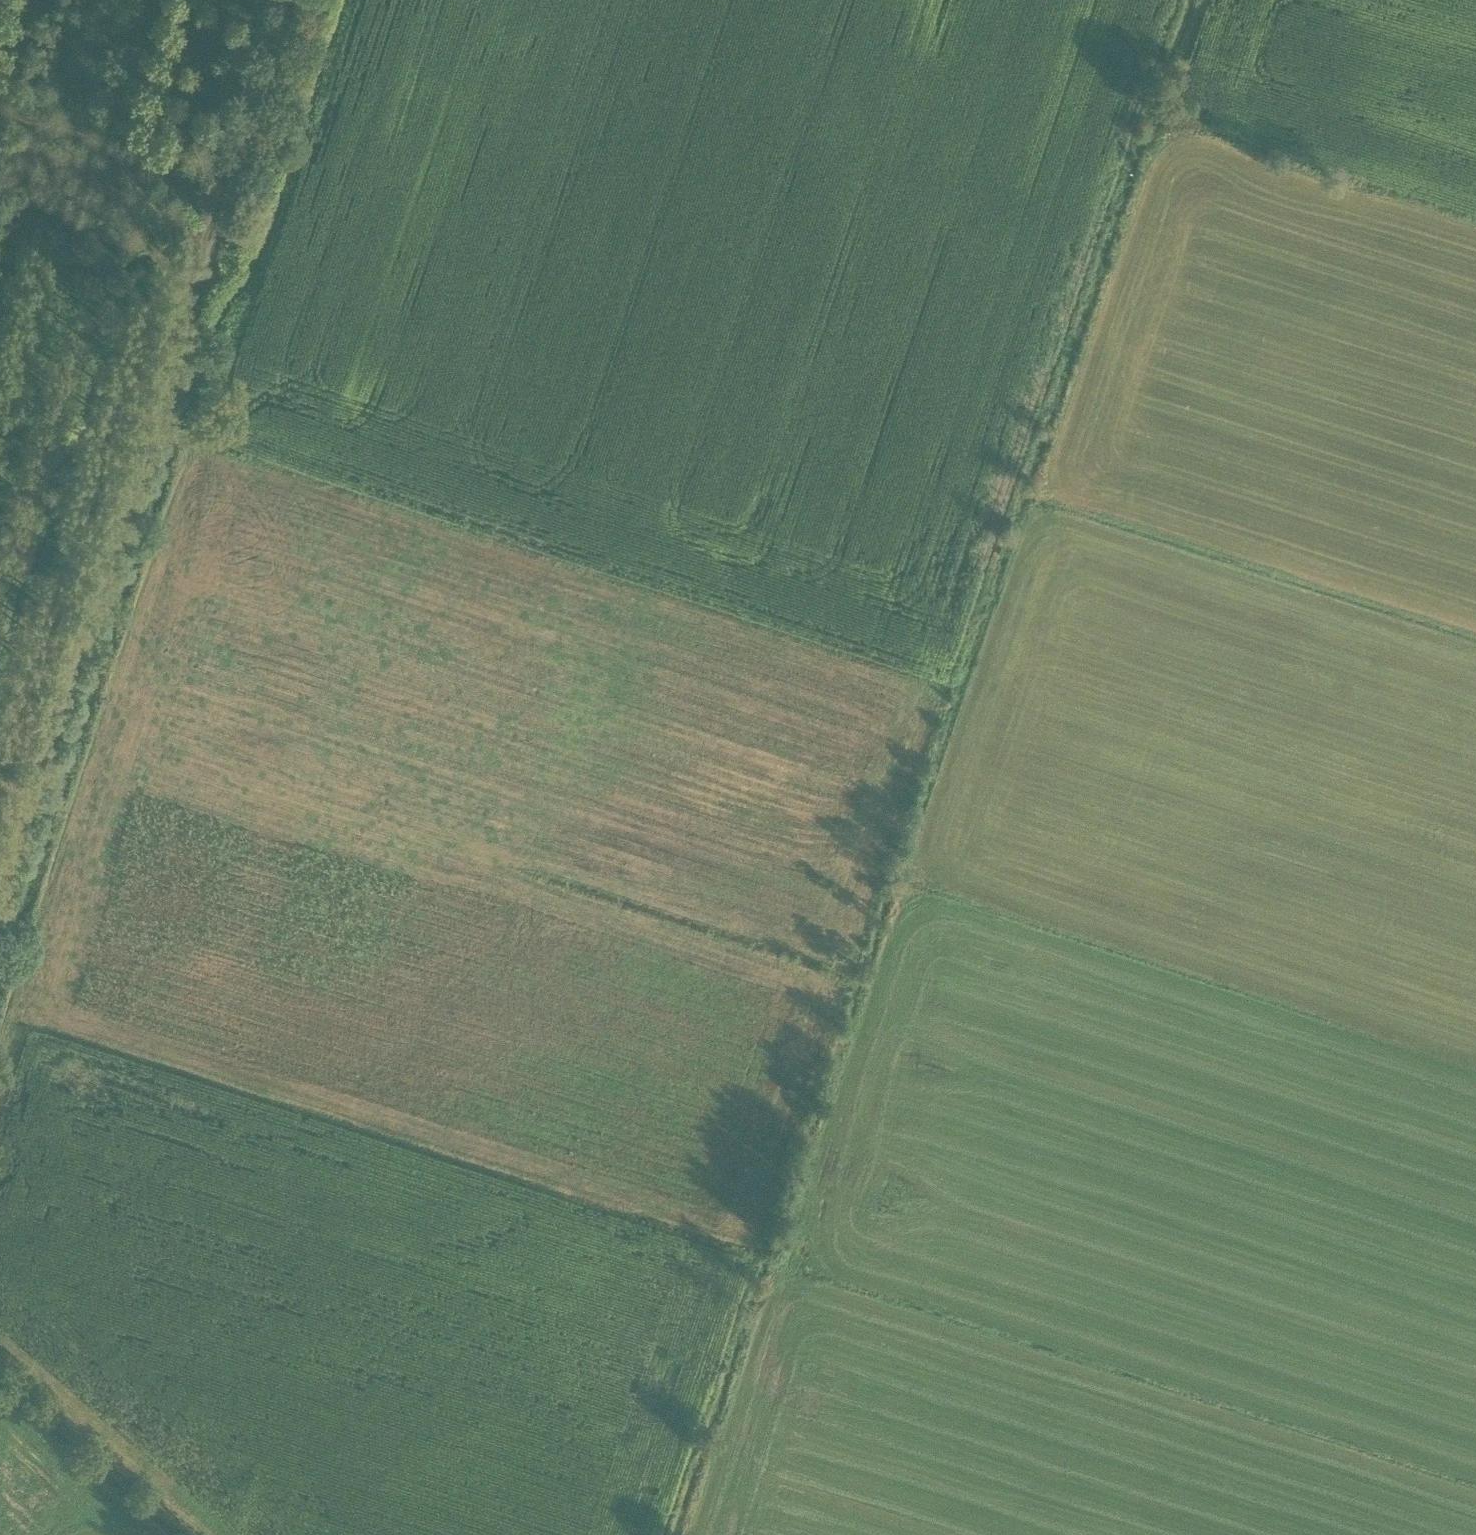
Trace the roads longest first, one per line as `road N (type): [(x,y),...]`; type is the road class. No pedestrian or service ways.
road 1 (track): [(290,0),(0,891)]
road 2 (track): [(0,138),(87,176),(190,307)]

